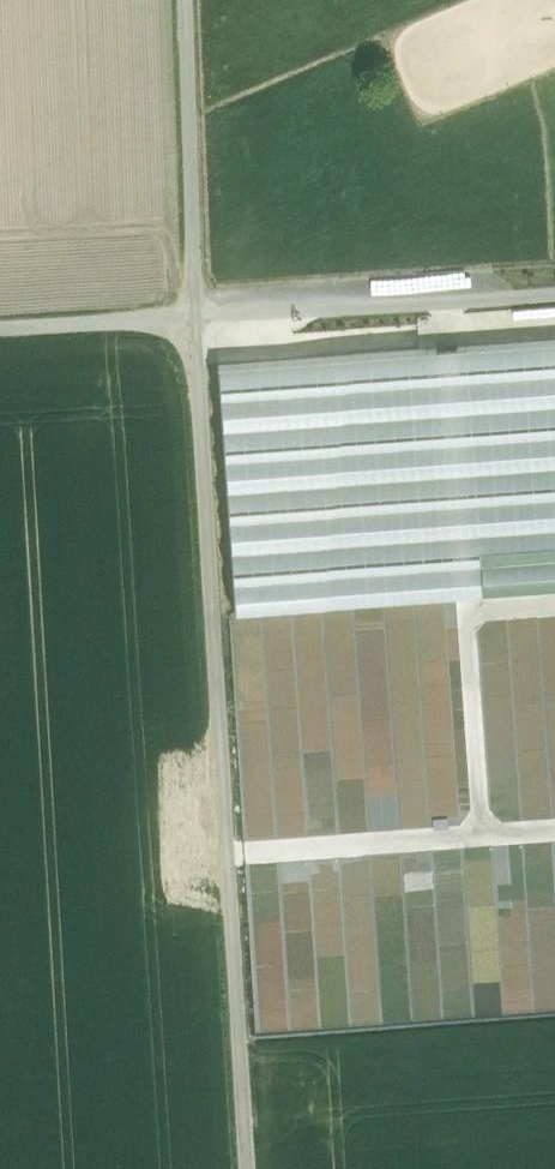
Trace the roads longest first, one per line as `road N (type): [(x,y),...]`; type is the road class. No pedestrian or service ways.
road 1 (unclassified): [(201,317),(250,1168)]
road 2 (residential): [(201,317),(554,298)]
road 3 (track): [(232,853),(554,830)]
road 4 (residential): [(193,0),(201,317)]
road 5 (unclassified): [(201,317),(0,328)]

